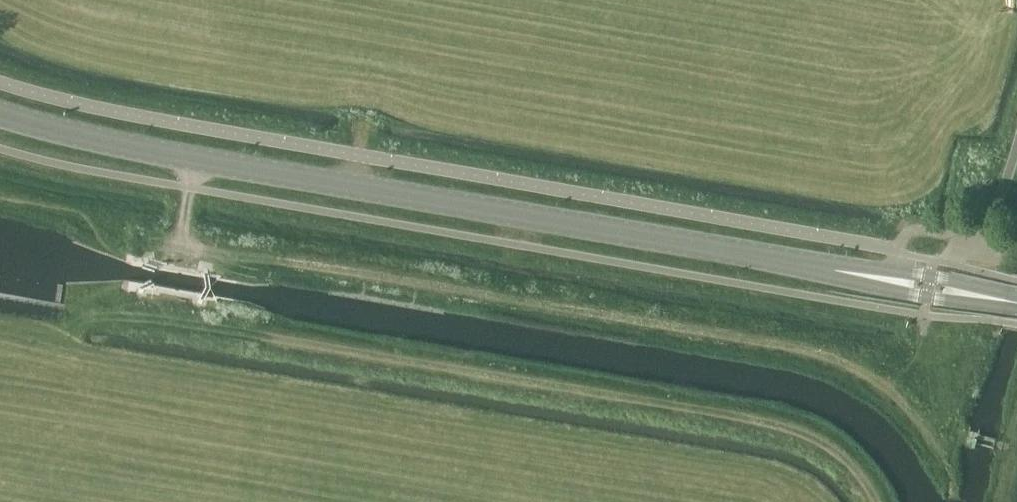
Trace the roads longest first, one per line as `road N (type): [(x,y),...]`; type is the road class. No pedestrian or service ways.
road 1 (secondary): [(1016,303),(141,151),(0,114)]
road 2 (track): [(874,501),(845,463),(784,429),(106,319)]

